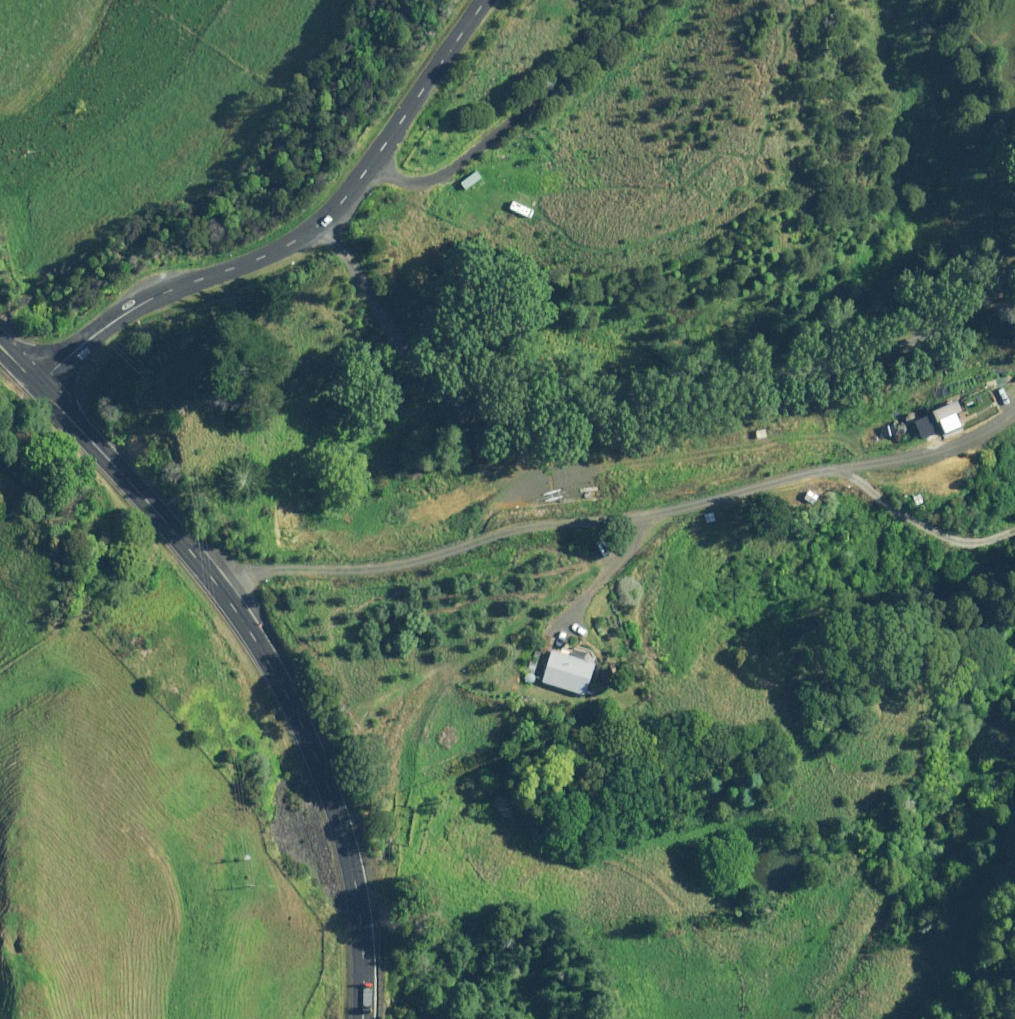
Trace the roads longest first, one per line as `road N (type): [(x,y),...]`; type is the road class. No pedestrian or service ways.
road 1 (residential): [(311,229),(356,269),(418,416),(458,429),(515,434),(773,392),(869,365),(969,303),(1014,249)]
road 2 (residential): [(221,589),(261,570),(400,561),(509,531),(648,514),(838,470)]
road 3 (primary): [(221,589),(324,767),(355,880),(363,1018)]
road 4 (residential): [(371,164),(406,179),(435,178),(461,164),(655,0)]
road 5 (residential): [(311,229),(132,309),(38,384)]
road 6 (primary): [(38,384),(221,589)]
road 7 (residential): [(485,0),(371,164)]
road 8 (residential): [(838,470),(956,543),(1014,530)]
road 9 (residential): [(838,470),(971,434),(1014,397)]

